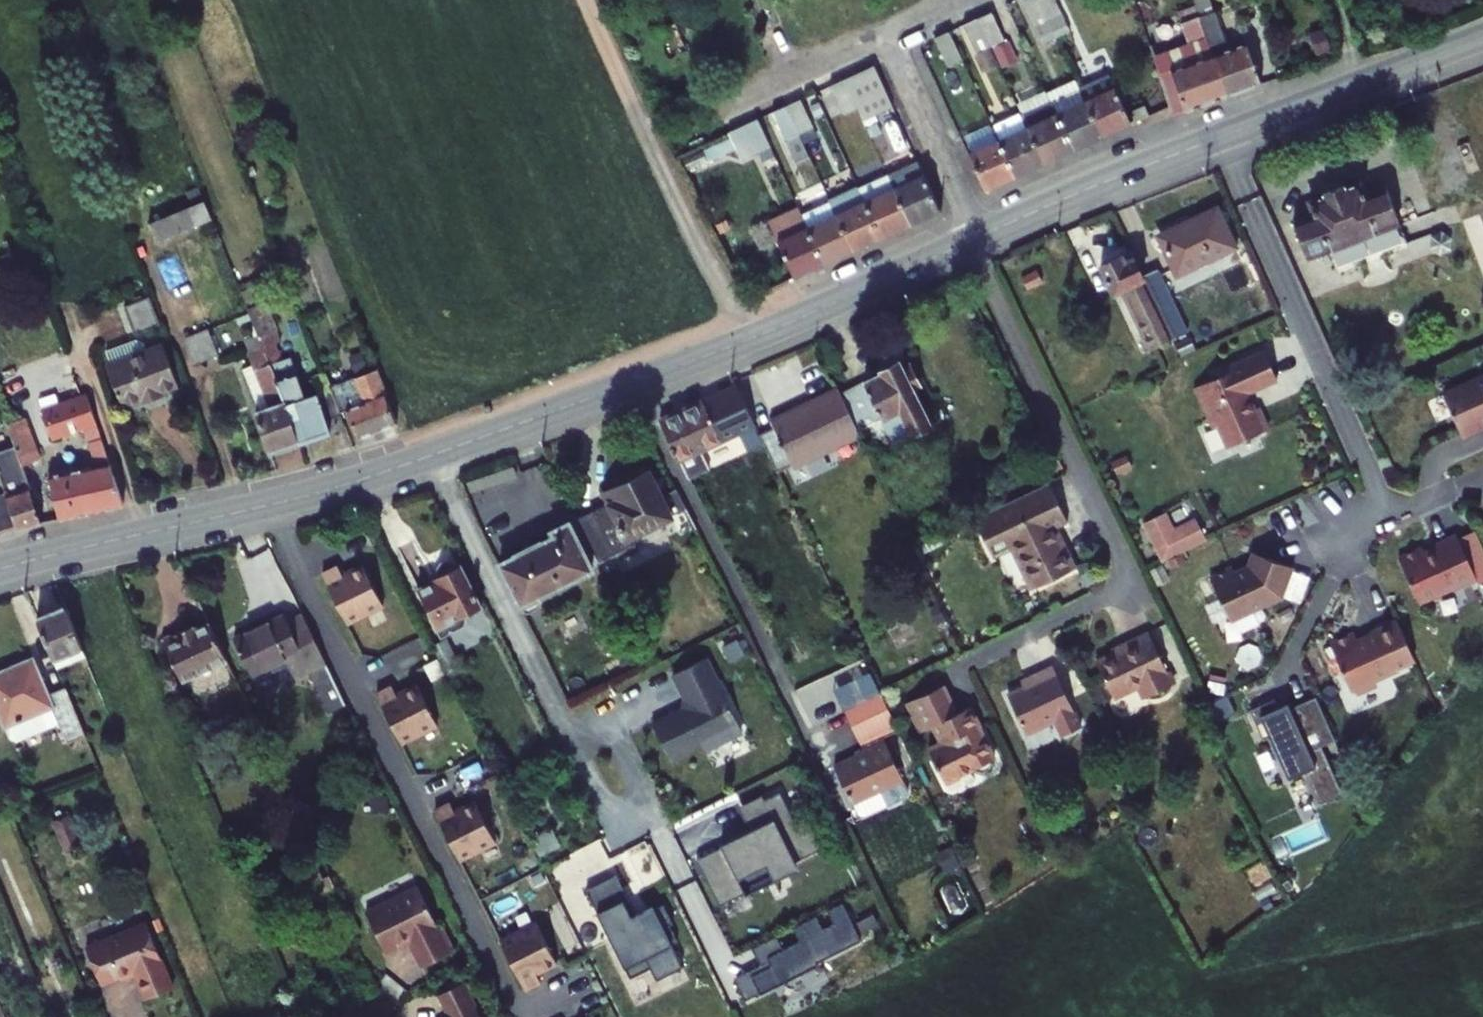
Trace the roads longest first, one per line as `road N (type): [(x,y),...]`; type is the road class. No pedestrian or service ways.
road 1 (tertiary): [(430,457),(745,342),(970,241)]
road 2 (residential): [(273,505),(520,1016)]
road 3 (residential): [(978,656),(1133,580),(970,241)]
road 4 (residential): [(1224,136),(1388,516),(1334,540)]
road 5 (residential): [(430,457),(616,835)]
road 6 (track): [(745,342),(592,0)]
road 7 (tertiary): [(0,569),(273,505)]
road 8 (tertiary): [(1224,136),(1482,37)]
road 9 (tertiary): [(970,241),(1224,136)]
road 10 (tertiary): [(273,505),(430,457)]

